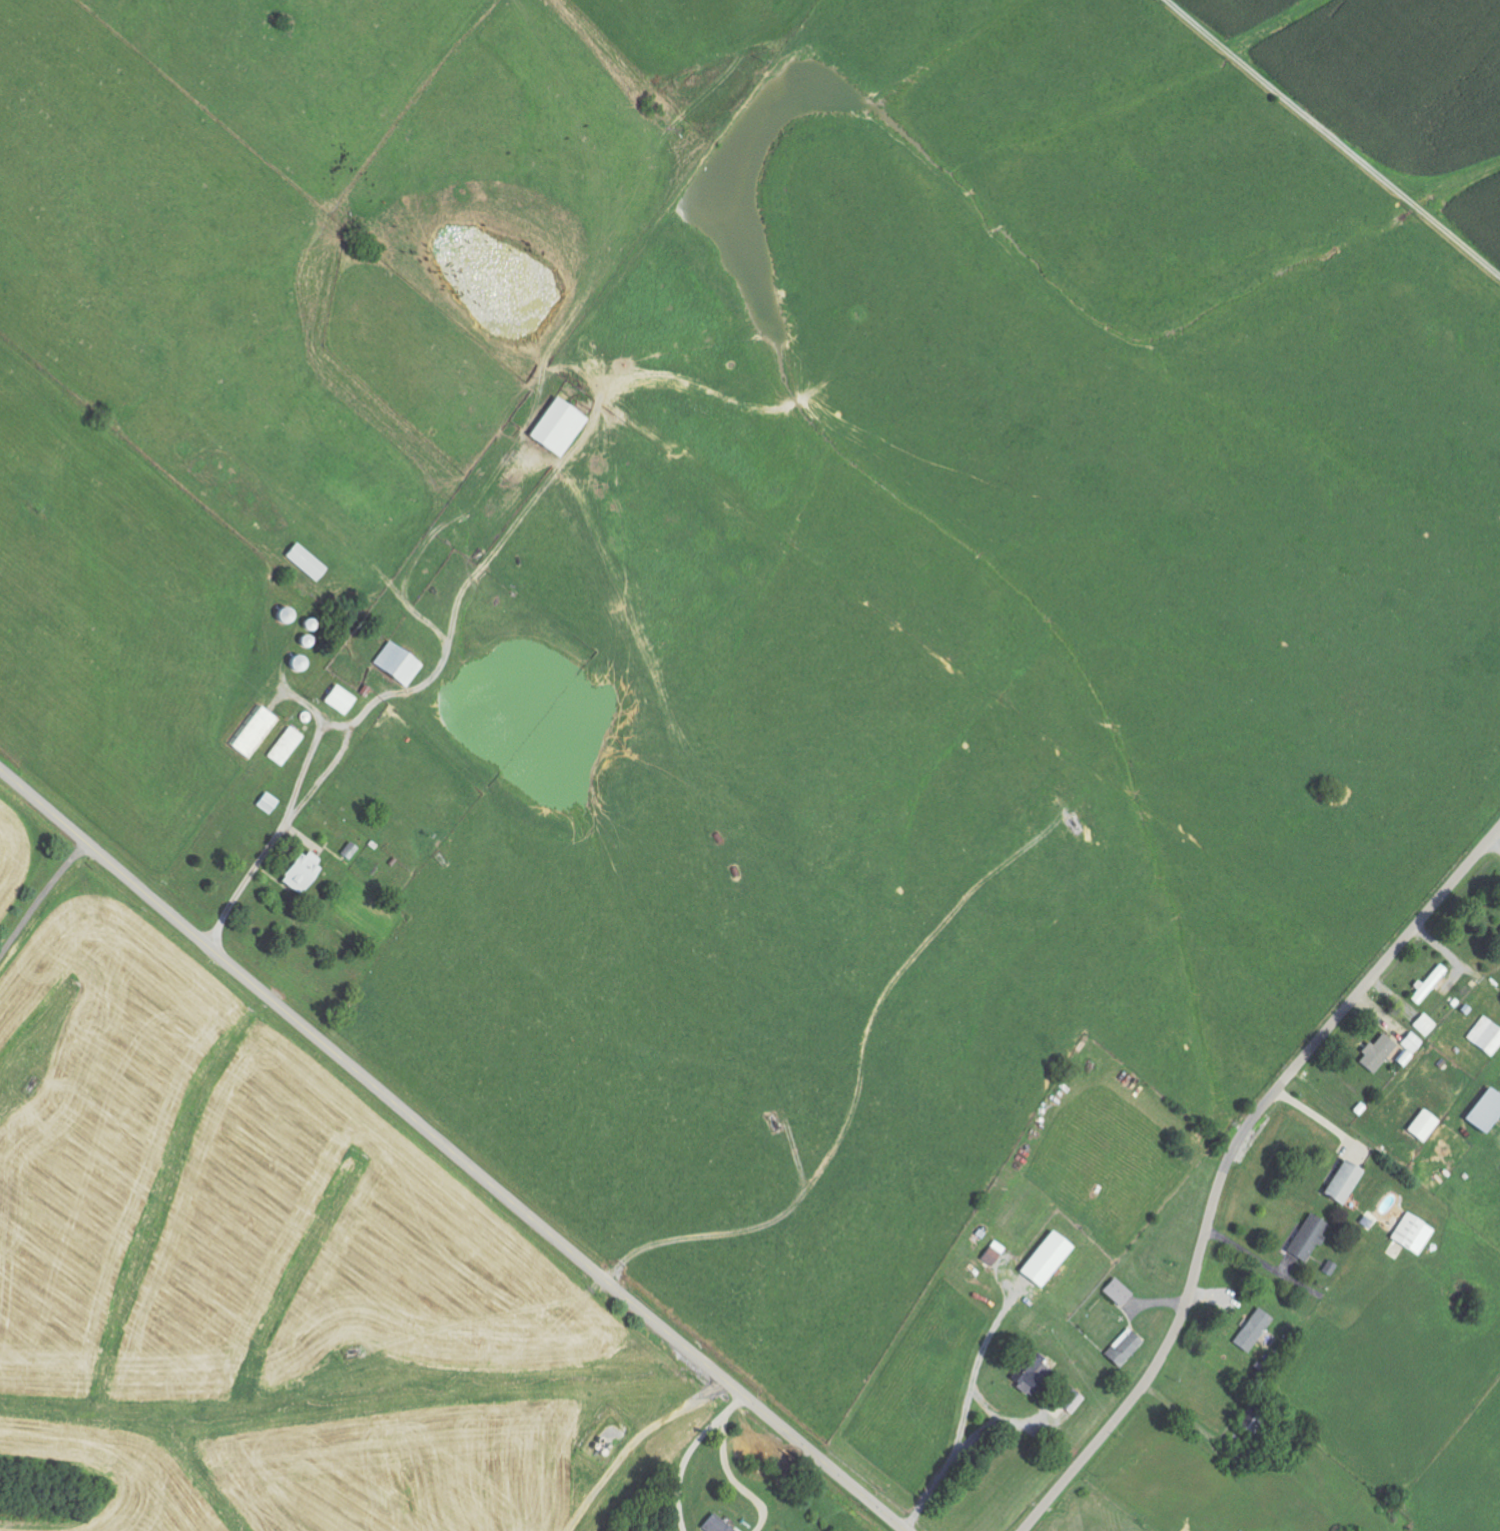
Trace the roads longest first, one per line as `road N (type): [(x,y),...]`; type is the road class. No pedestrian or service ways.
road 1 (tertiary): [(907,1530),(0,770)]
road 2 (residential): [(1025,1530),(1140,1391),(1170,1341),(1216,1195),(1246,1133),(1499,828)]

